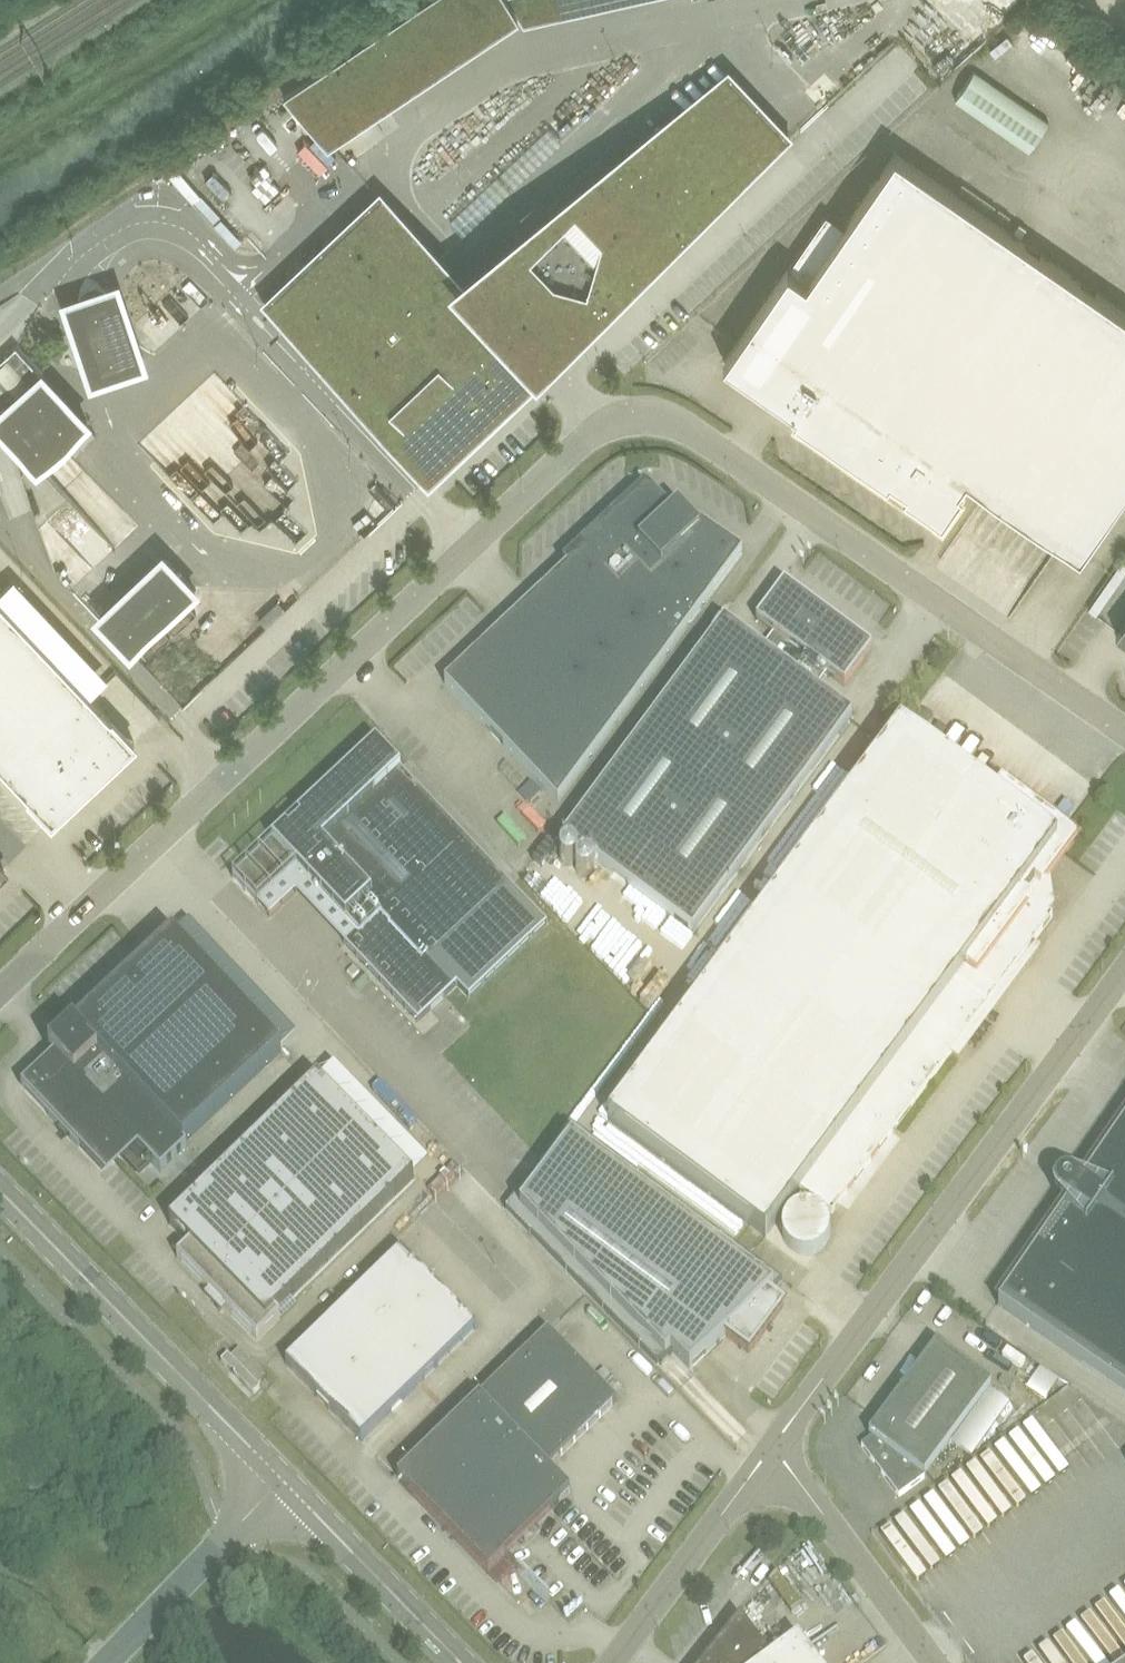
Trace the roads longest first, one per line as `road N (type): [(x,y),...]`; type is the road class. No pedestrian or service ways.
road 1 (unclassified): [(0,992),(590,434),(628,419),(694,431),(1124,731)]
road 2 (unclassified): [(774,1437),(1124,971)]
road 3 (tertiary): [(0,1193),(283,1482)]
road 4 (unclassified): [(609,1662),(774,1437)]
road 5 (unclassified): [(939,1662),(774,1437)]
road 6 (unclassified): [(110,1662),(283,1482)]
road 7 (tertiary): [(283,1482),(454,1662)]

